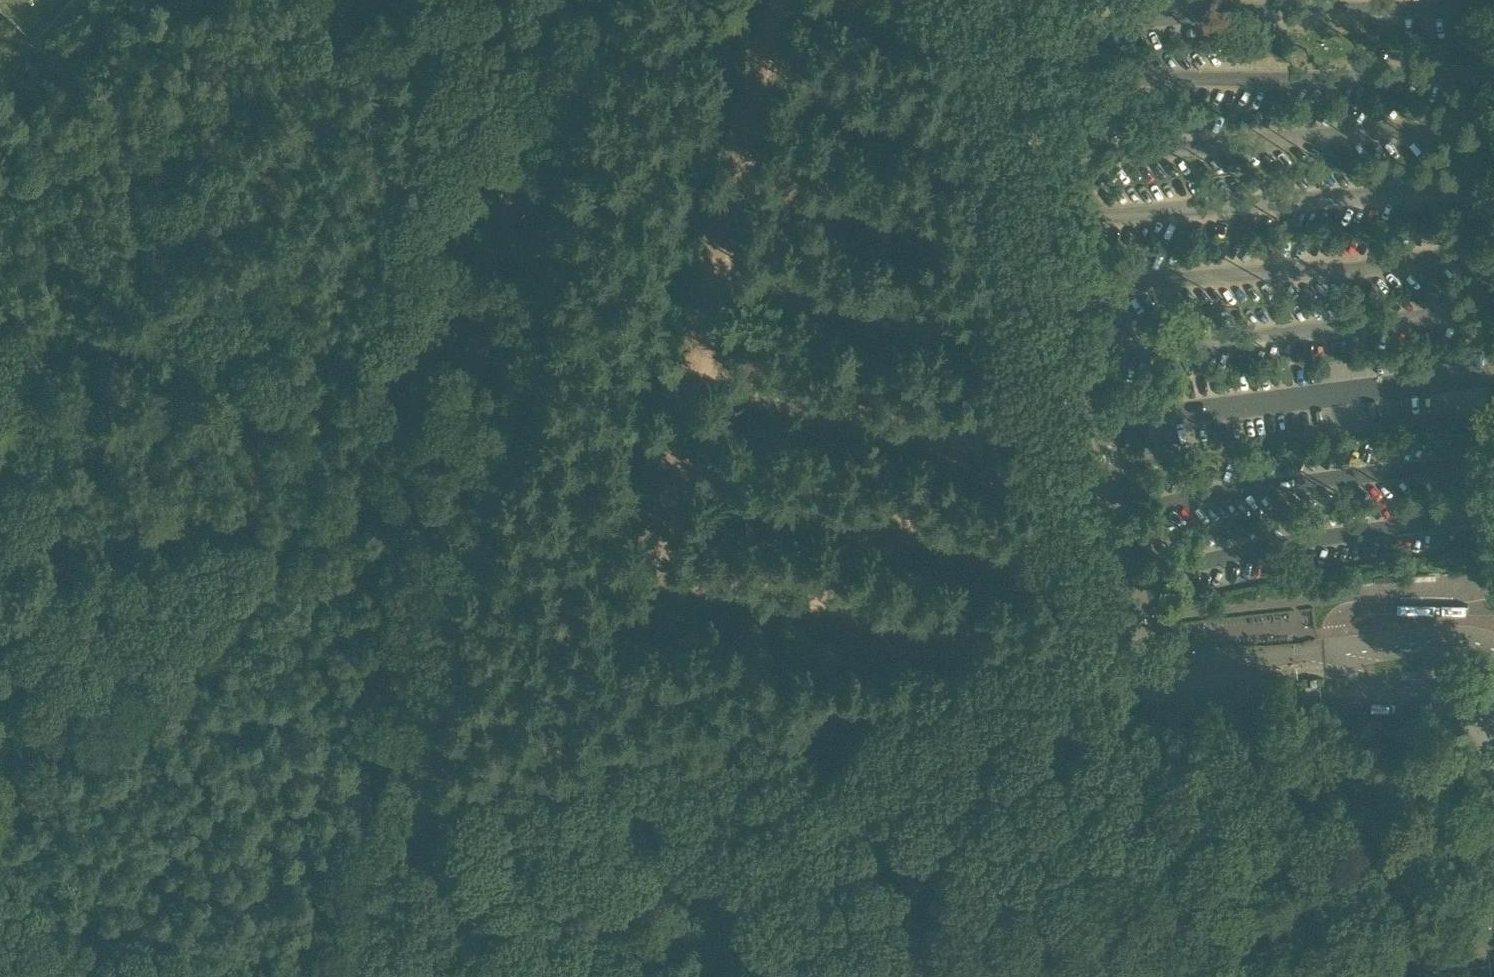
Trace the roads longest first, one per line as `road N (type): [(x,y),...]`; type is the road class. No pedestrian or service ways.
road 1 (secondary): [(334,976),(556,0)]
road 2 (residential): [(1493,649),(1413,641),(1337,650),(1339,669),(1353,686),(1453,695),(1493,739)]
road 3 (secondary): [(1246,976),(1493,951)]
road 4 (track): [(0,913),(116,976)]

